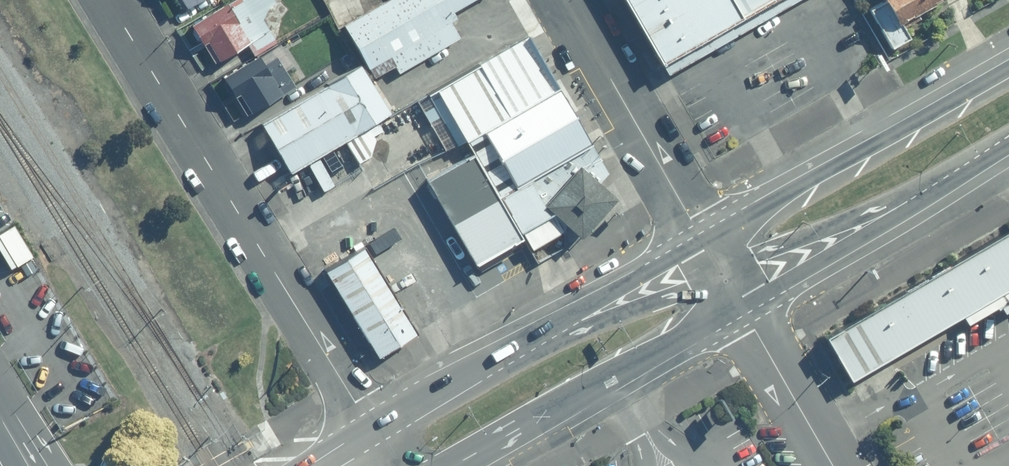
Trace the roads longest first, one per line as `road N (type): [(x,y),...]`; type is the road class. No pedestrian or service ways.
road 1 (residential): [(119,0),(382,428)]
road 2 (primary): [(382,428),(703,243)]
road 3 (primary): [(703,243),(1008,68)]
road 4 (primary): [(738,303),(455,465)]
road 5 (primary): [(1008,147),(738,303)]
road 6 (residential): [(564,0),(703,243)]
road 7 (residential): [(738,303),(832,465)]

